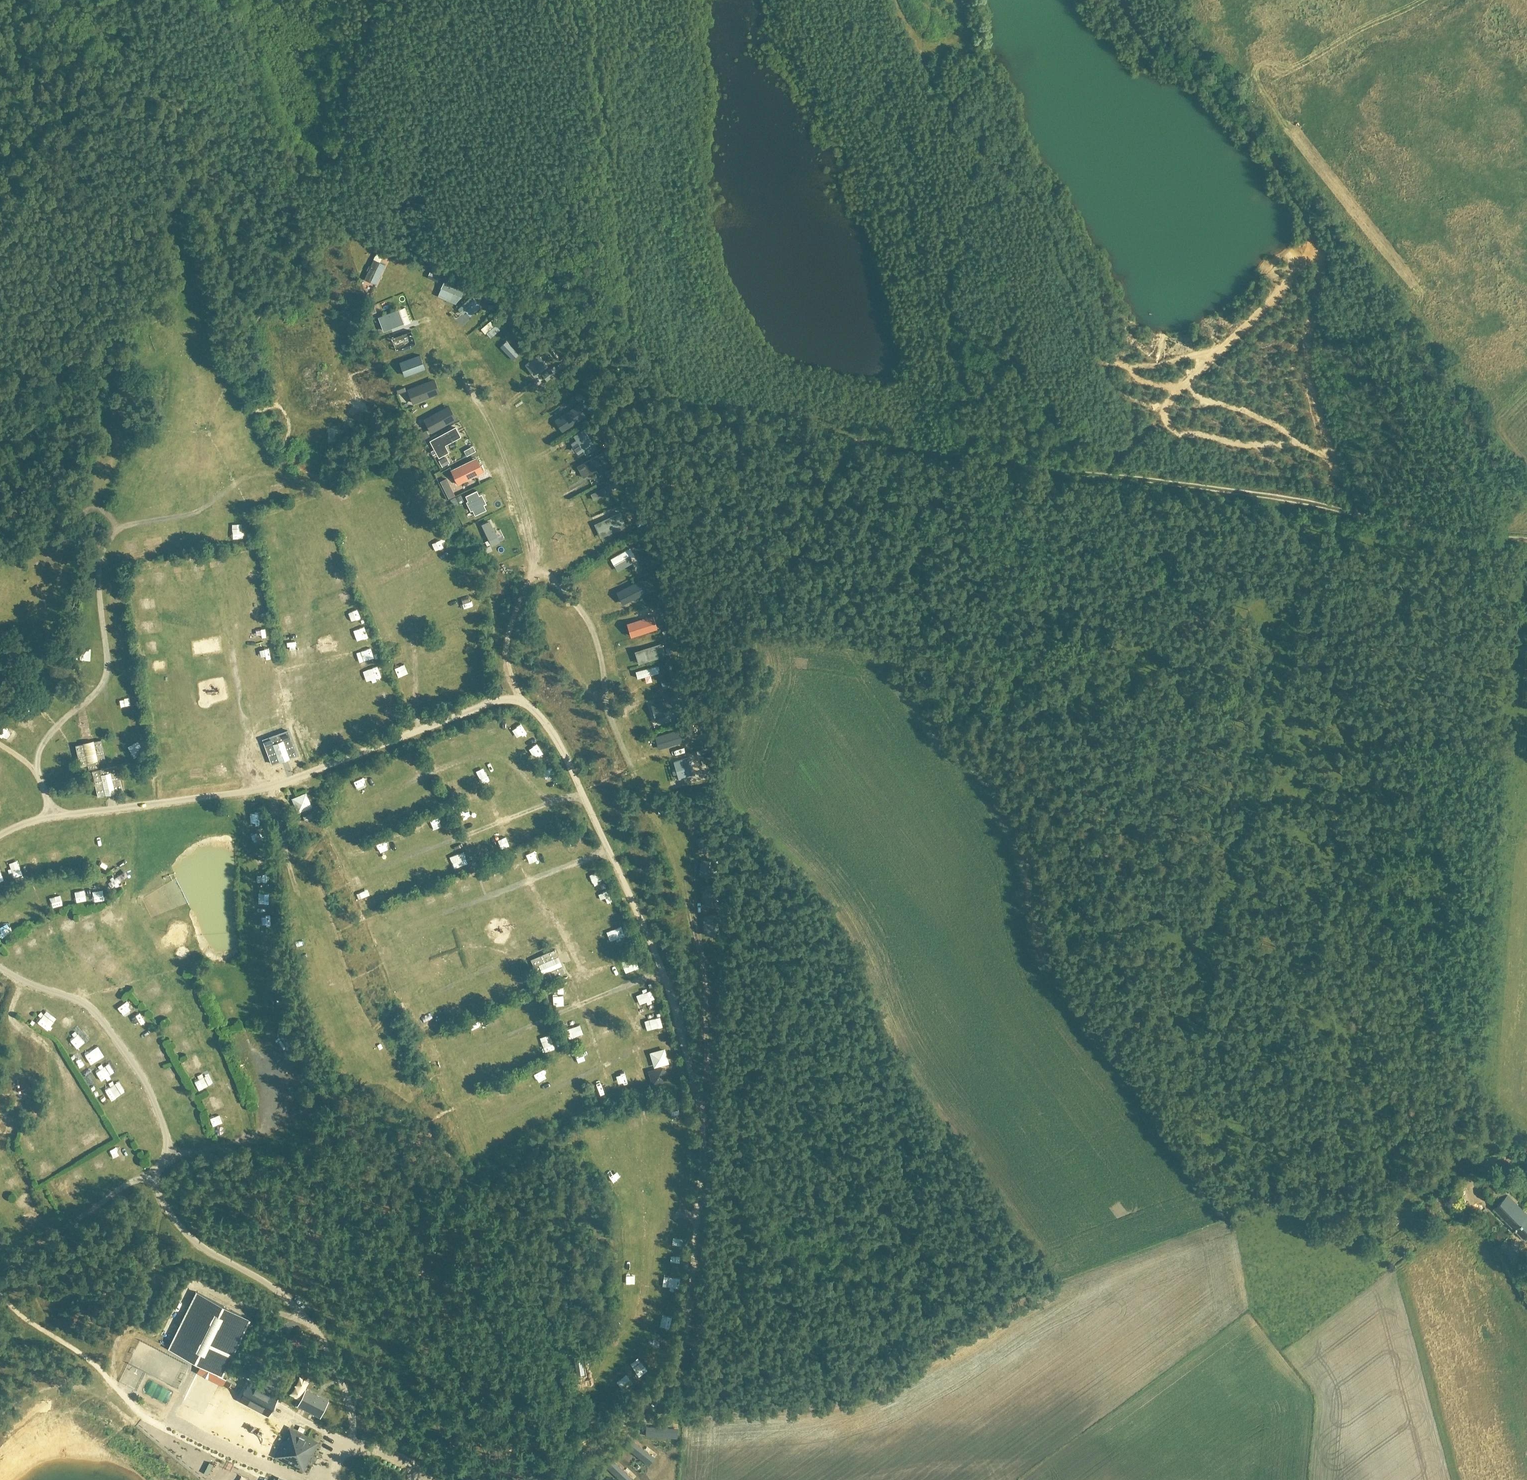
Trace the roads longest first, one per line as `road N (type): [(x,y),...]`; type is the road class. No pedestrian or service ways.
road 1 (track): [(1117,0),(1161,58),(1205,79),(1271,161),(1312,238),(1310,342),(1345,508)]
road 2 (track): [(166,1417),(0,1296)]

